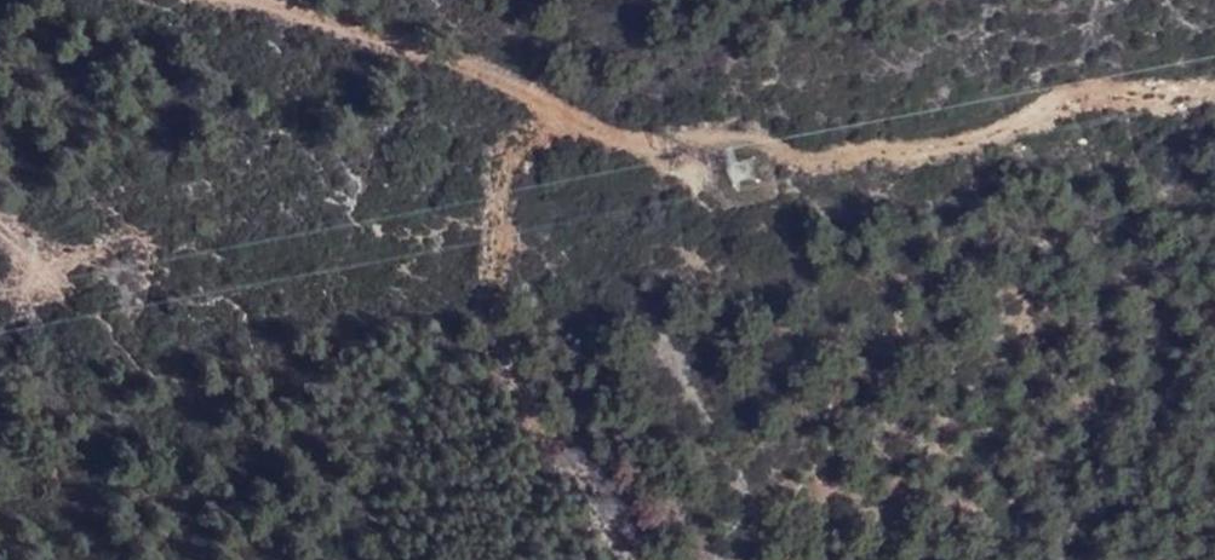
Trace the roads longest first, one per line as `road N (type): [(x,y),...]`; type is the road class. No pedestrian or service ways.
road 1 (track): [(640,136),(248,0)]

